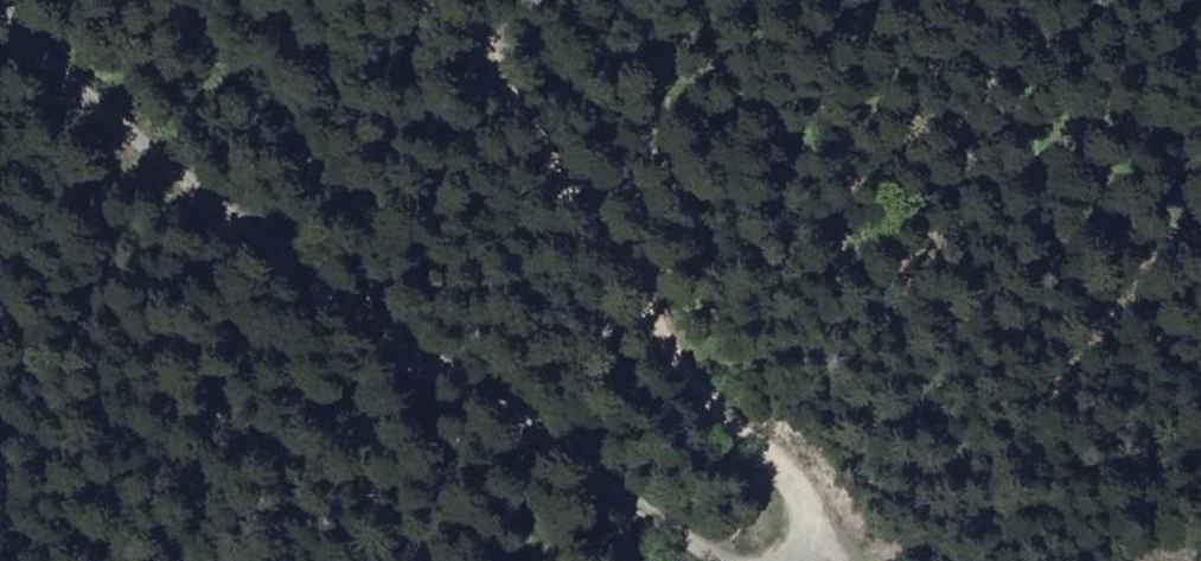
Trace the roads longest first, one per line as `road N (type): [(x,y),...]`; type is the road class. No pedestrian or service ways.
road 1 (track): [(722,560),(603,481),(65,0)]
road 2 (track): [(454,0),(792,490),(798,560)]

